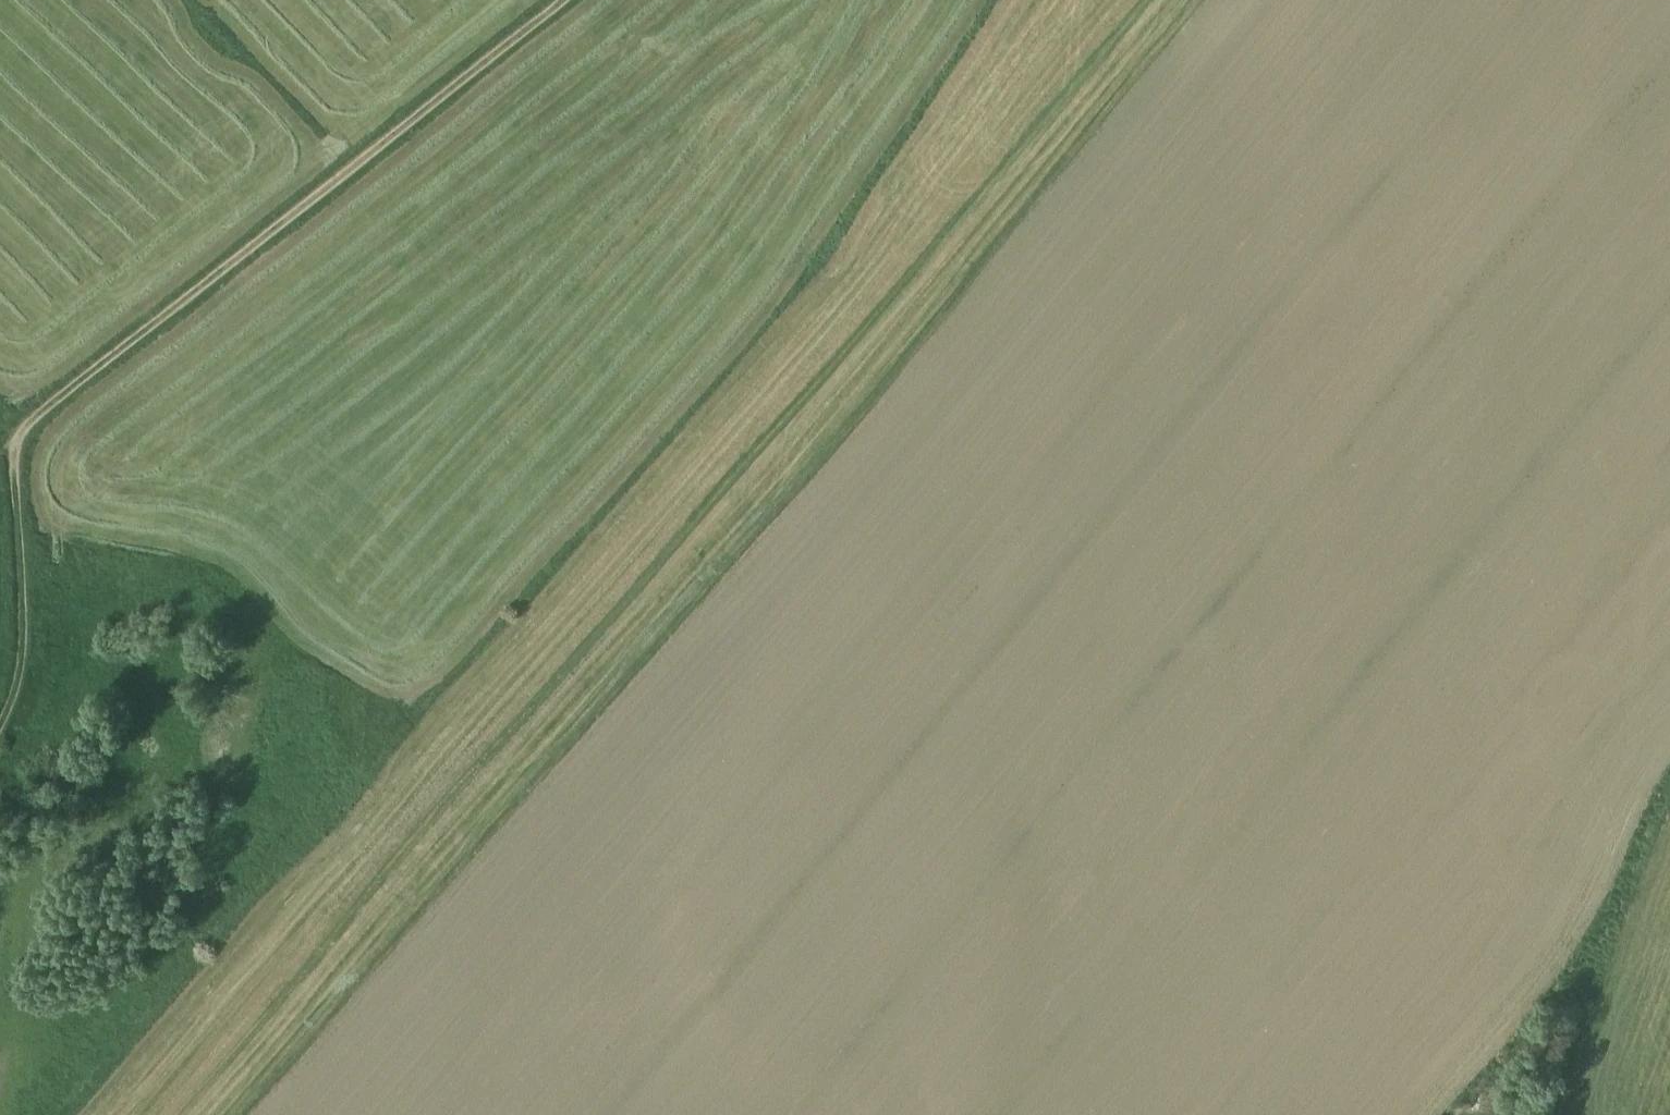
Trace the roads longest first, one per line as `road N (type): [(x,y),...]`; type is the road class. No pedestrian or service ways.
road 1 (track): [(1148,0),(953,235),(178,1114)]
road 2 (track): [(555,0),(23,434),(12,473),(12,657),(0,702)]

